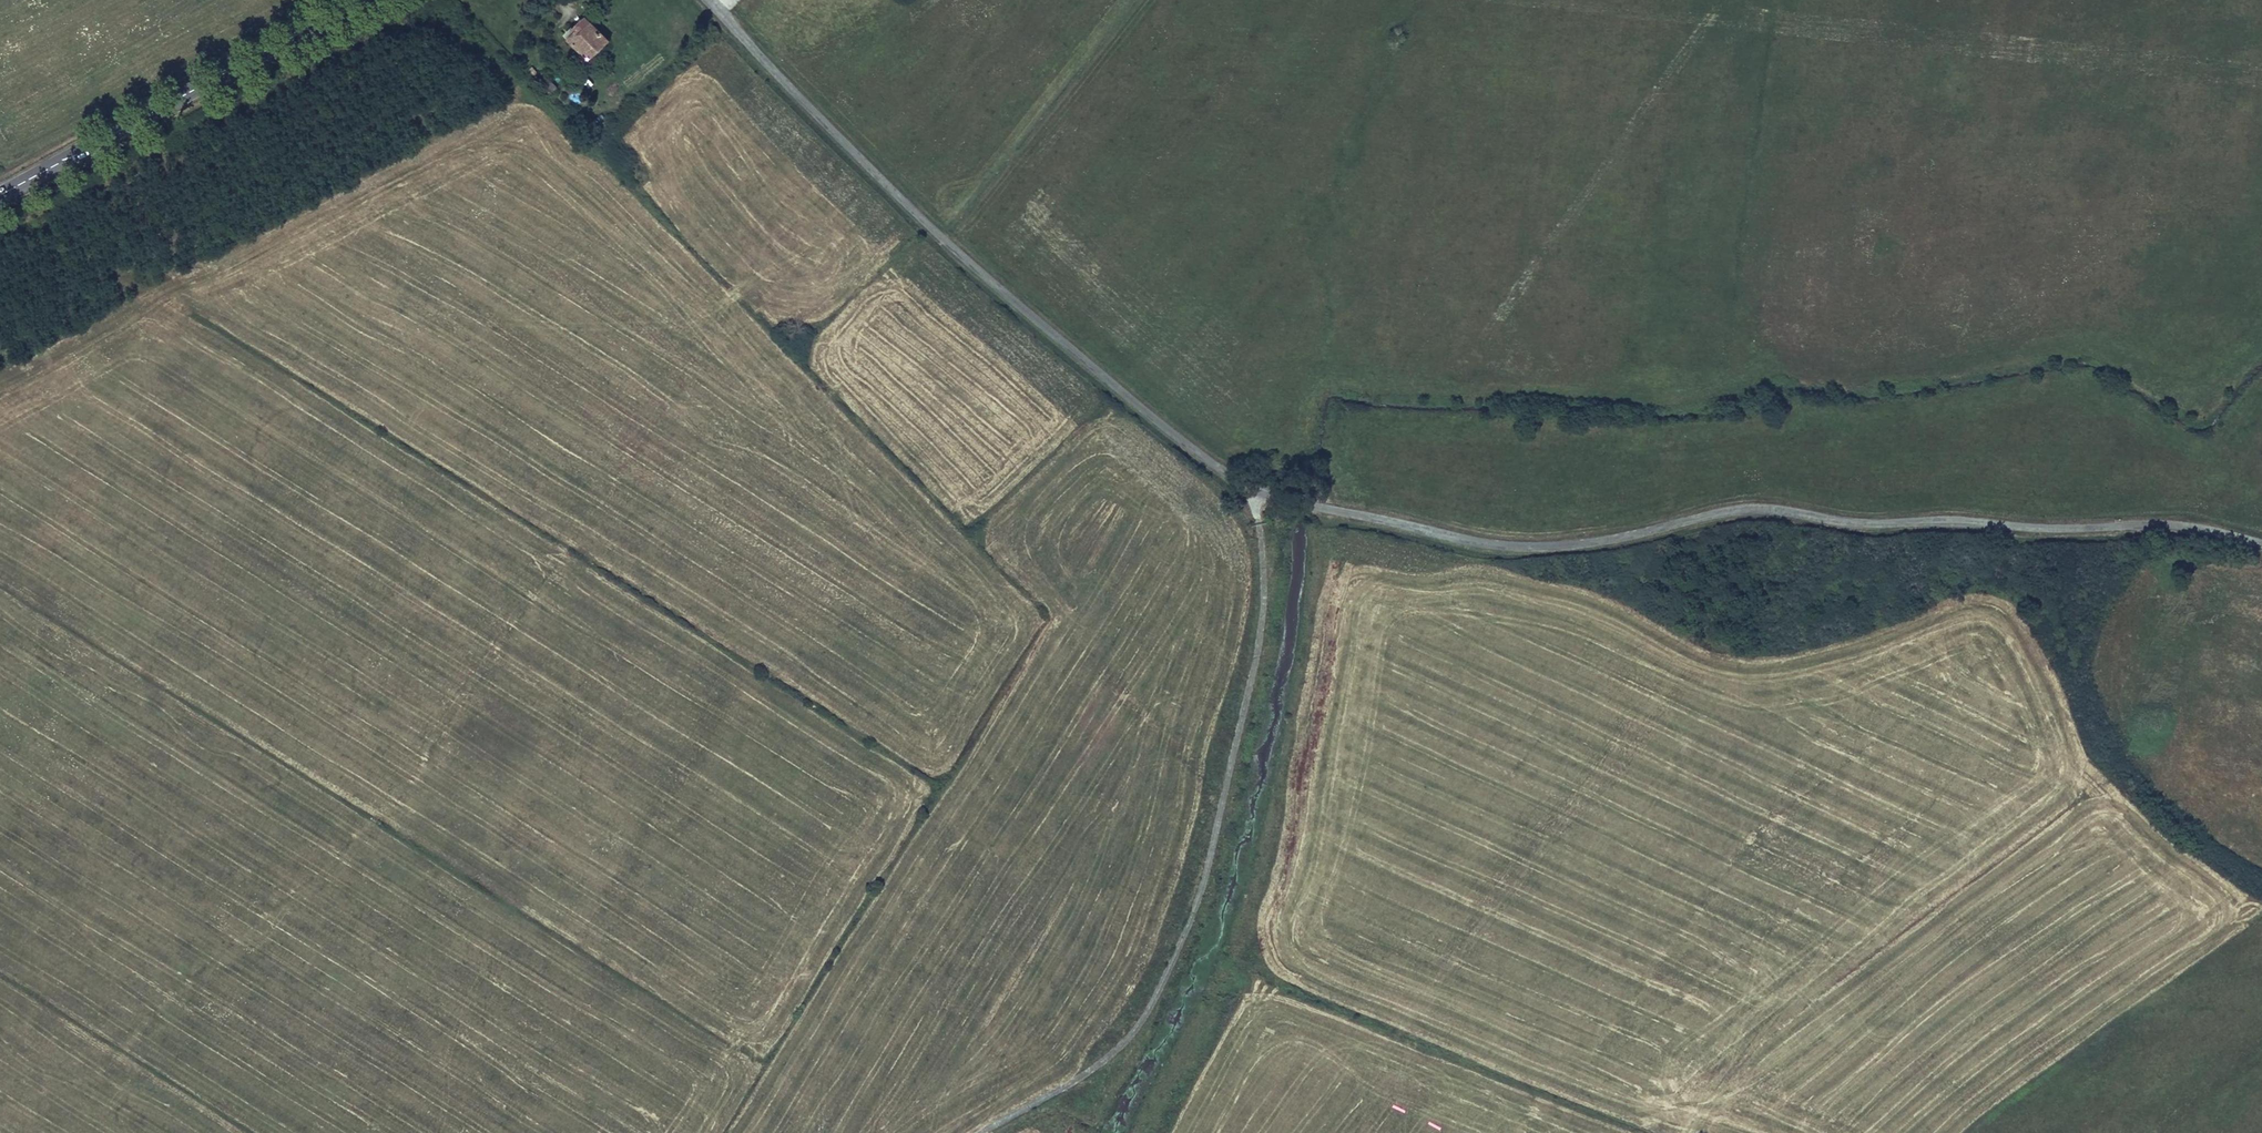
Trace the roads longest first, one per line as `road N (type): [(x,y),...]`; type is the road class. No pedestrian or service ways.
road 1 (unclassified): [(709,0),(943,241),(1196,450),(1256,488),(1295,502),(1525,545),(1775,505),(1858,521),(2190,522),(2261,541)]
road 2 (track): [(974,1132),(1090,1068),(1134,1030),(1167,975),(1200,892),(1262,630),(1256,488)]
road 3 (primary): [(0,196),(355,0)]

